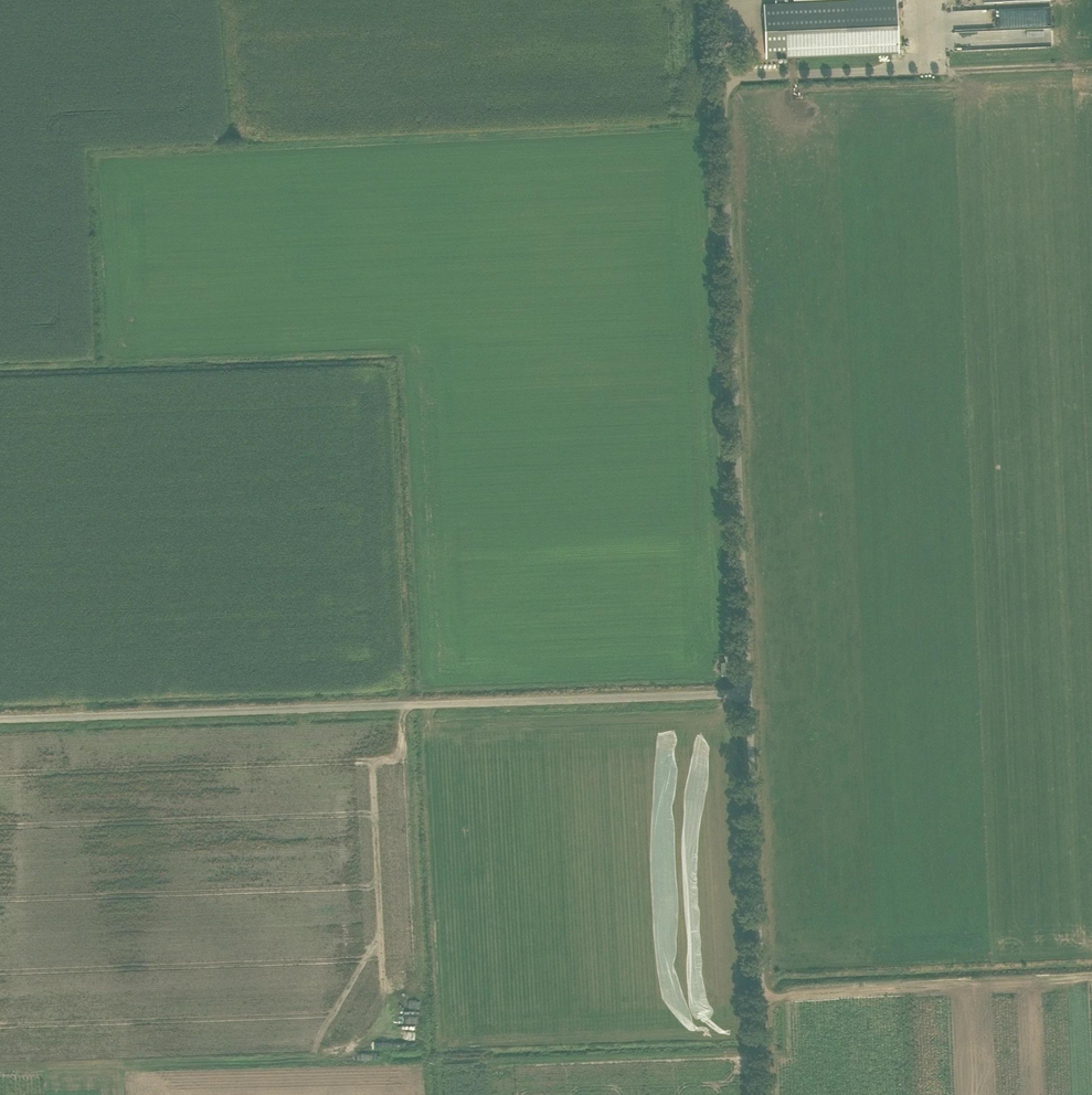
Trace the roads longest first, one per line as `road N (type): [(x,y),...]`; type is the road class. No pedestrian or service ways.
road 1 (unclassified): [(0,720),(748,696)]
road 2 (unclassified): [(748,696),(717,0)]
road 3 (unclassified): [(766,1094),(748,696)]

